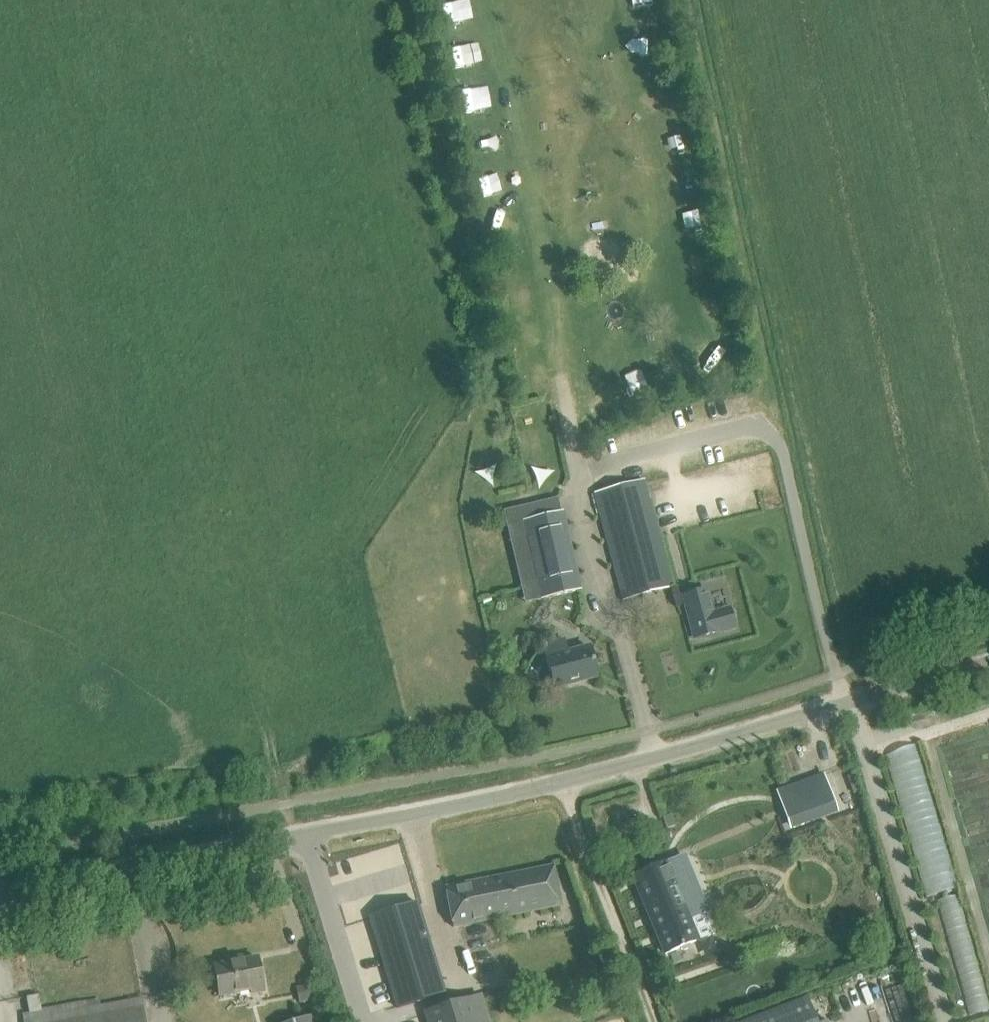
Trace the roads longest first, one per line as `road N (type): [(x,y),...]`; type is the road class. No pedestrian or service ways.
road 1 (unclassified): [(0,892),(563,782),(988,663)]
road 2 (track): [(655,1021),(563,782)]
road 3 (track): [(837,673),(775,437)]
road 4 (track): [(775,437),(738,426),(710,431),(593,475)]

